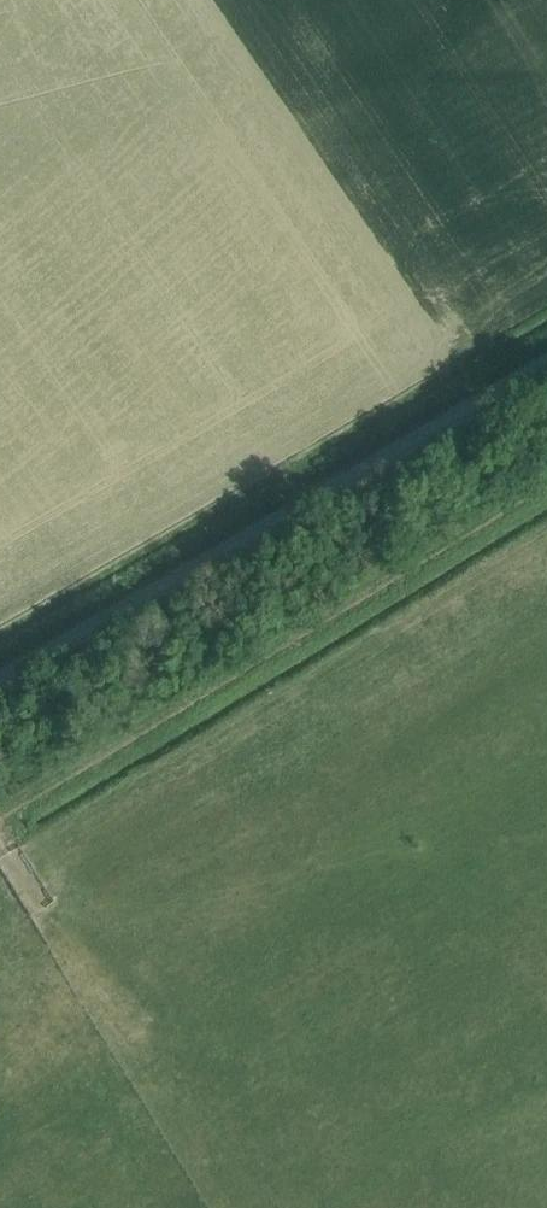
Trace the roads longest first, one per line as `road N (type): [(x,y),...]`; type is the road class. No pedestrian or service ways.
road 1 (track): [(0,812),(546,481)]
road 2 (unclassified): [(0,669),(546,353)]

